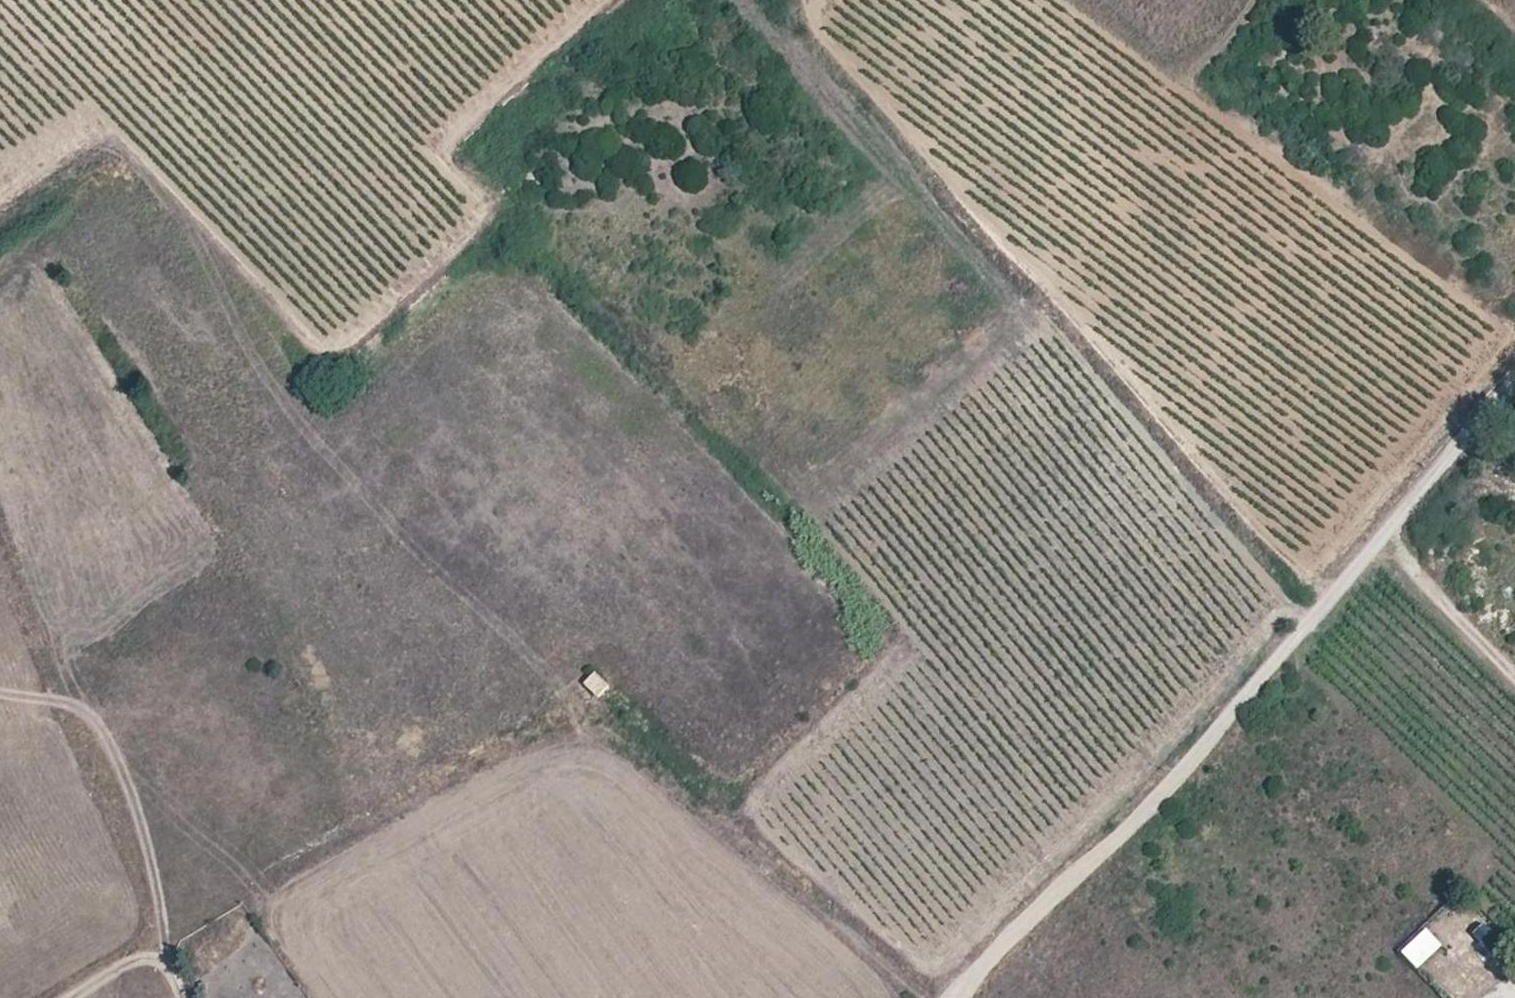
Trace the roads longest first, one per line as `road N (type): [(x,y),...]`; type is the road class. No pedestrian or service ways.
road 1 (track): [(957,997),(1009,936),(1148,811),(1514,381)]
road 2 (track): [(1514,666),(1408,564),(1400,517)]
road 3 (track): [(183,997),(168,970),(147,959),(65,997)]

